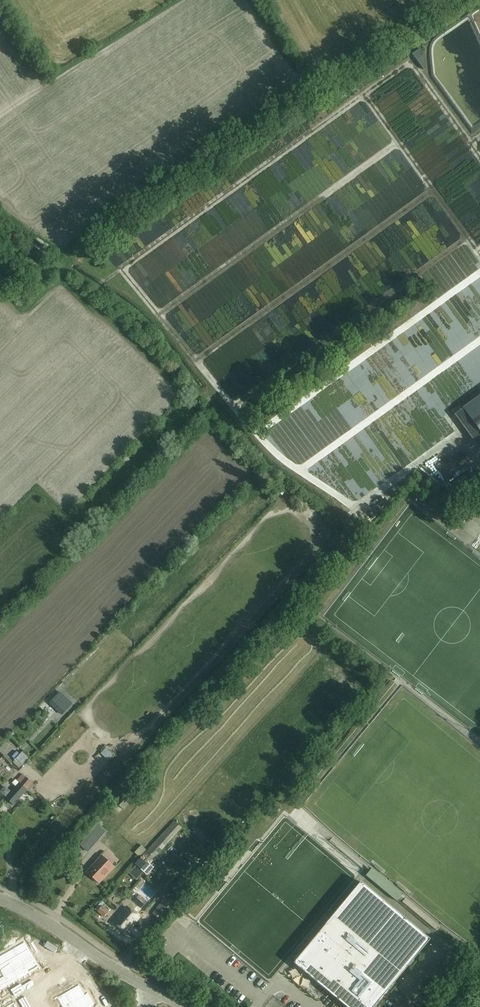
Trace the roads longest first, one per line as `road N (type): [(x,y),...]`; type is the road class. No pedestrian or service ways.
road 1 (tertiary): [(156,992),(0,899)]

